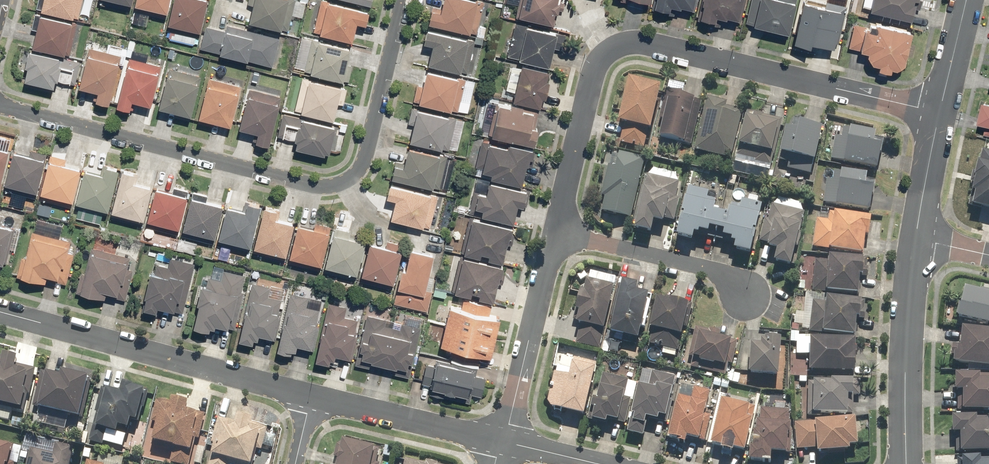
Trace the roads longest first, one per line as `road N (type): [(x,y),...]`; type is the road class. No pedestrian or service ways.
road 1 (residential): [(0,106),(330,187),(351,179),(366,159),(402,0)]
road 2 (residential): [(938,111),(634,40),(602,52),(557,232)]
road 3 (residential): [(0,313),(311,396)]
road 4 (residential): [(915,239),(905,463)]
road 5 (residential): [(557,232),(502,439)]
road 6 (residential): [(557,232),(727,275),(747,297)]
road 7 (residential): [(311,396),(502,439)]
road 8 (residential): [(938,111),(915,239)]

